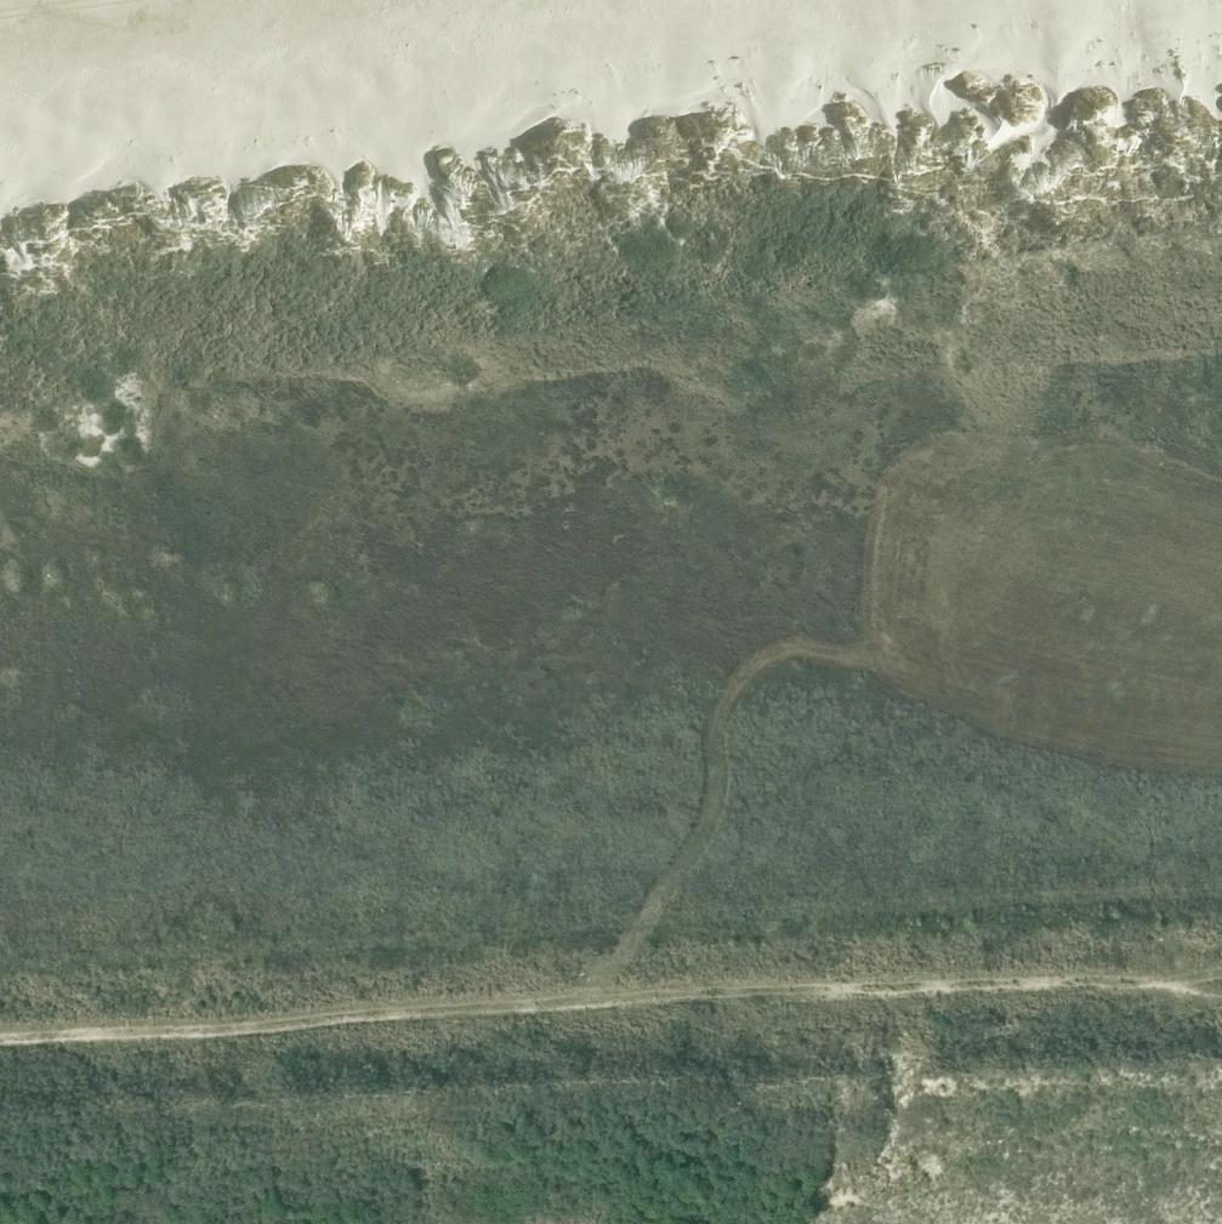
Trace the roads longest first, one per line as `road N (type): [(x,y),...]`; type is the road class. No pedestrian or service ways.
road 1 (track): [(1221,974),(906,978),(0,1032)]

